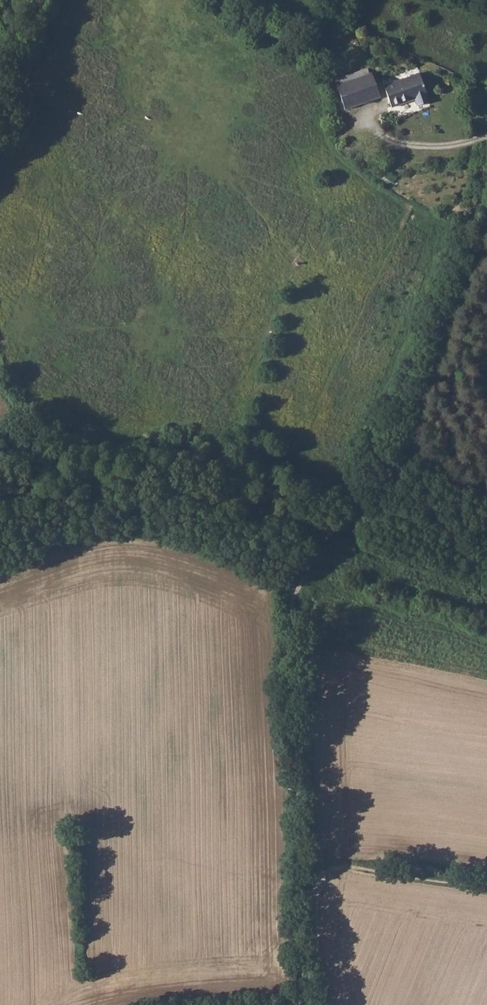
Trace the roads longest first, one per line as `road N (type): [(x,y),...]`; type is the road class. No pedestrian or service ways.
road 1 (track): [(301,885),(321,872),(486,890)]
road 2 (track): [(337,0),(320,50),(260,33),(222,0)]

